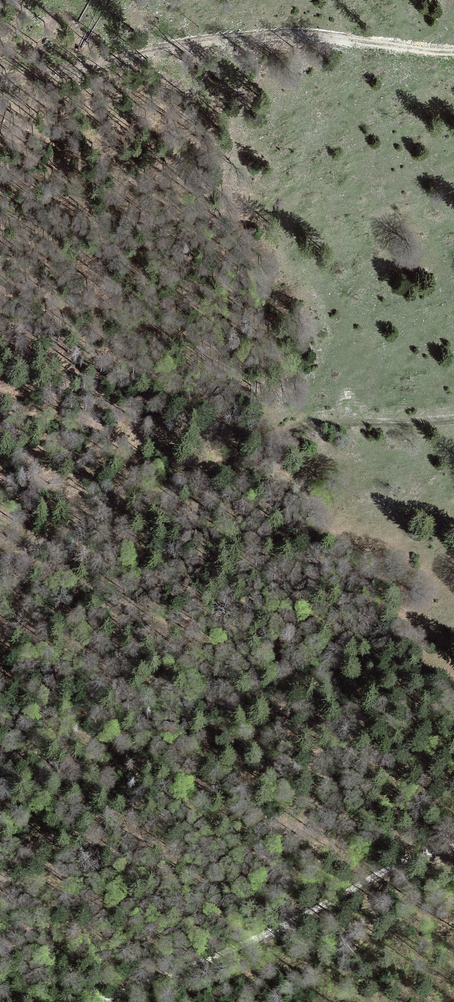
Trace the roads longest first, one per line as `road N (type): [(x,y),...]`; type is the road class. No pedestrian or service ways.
road 1 (track): [(0,551),(282,426),(453,413)]
road 2 (track): [(453,50),(328,35),(220,37),(0,80)]
road 3 (track): [(453,852),(115,1001)]

